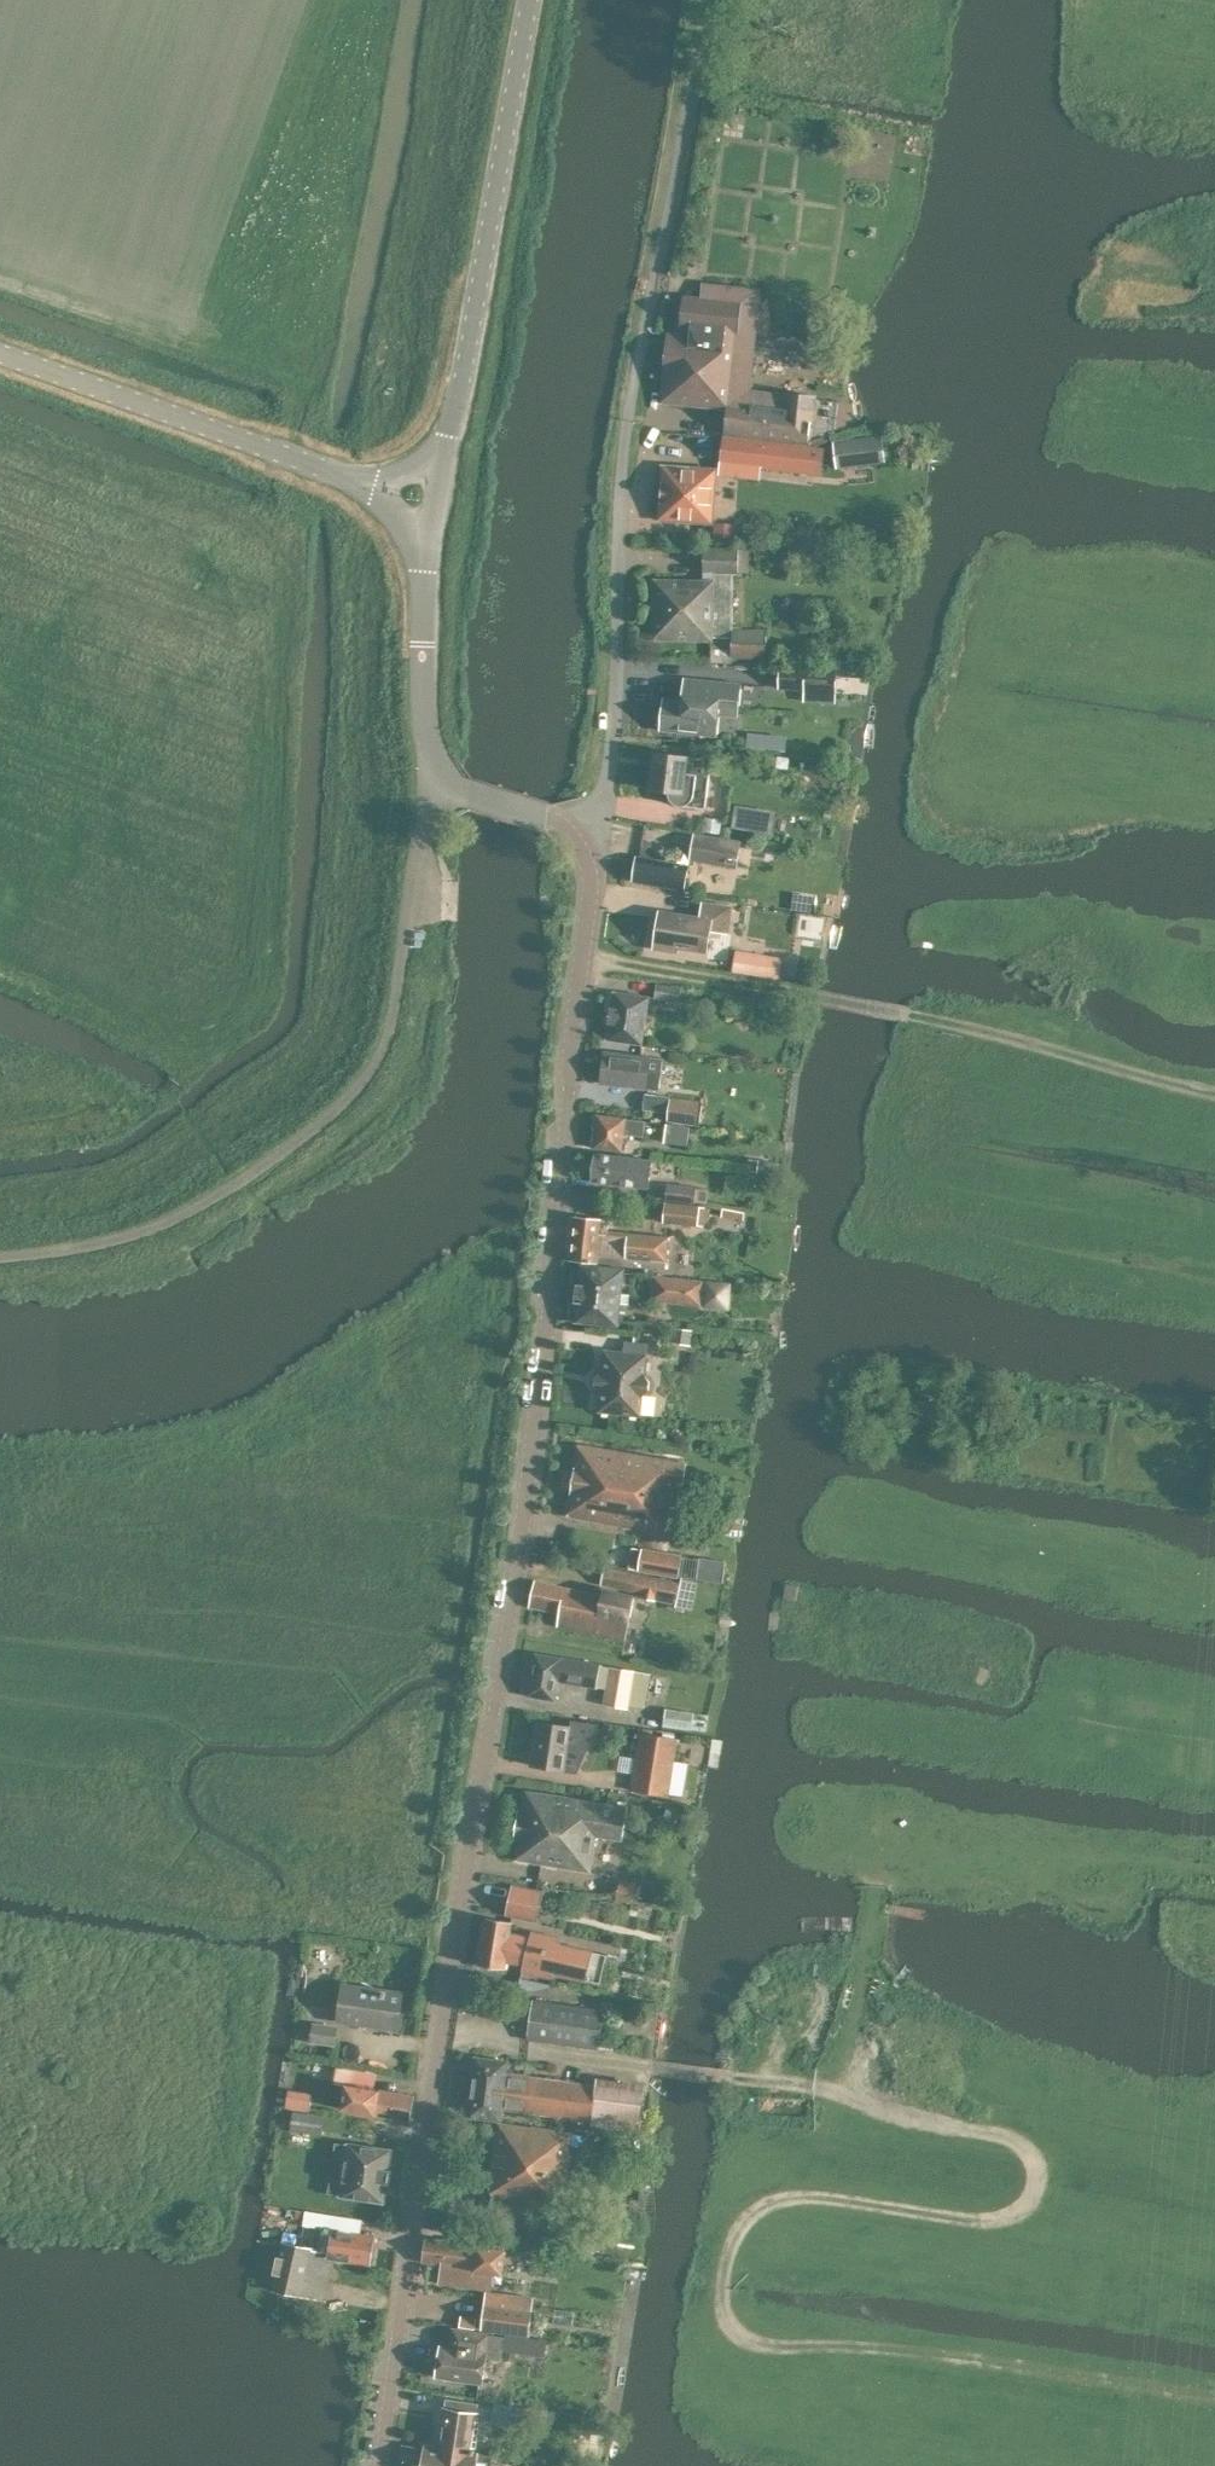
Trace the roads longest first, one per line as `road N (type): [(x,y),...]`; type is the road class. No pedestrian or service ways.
road 1 (tertiary): [(384,2465),(538,1380),(572,1103),(594,818)]
road 2 (track): [(1214,2396),(917,2348),(742,2337),(722,2314),(729,2238),(767,2199),(821,2193),(990,2216),(1028,2196),(1034,2156),(986,2126),(894,2112),(813,2085),(646,2066)]
road 3 (unclassified): [(594,818),(617,662),(623,460),(706,0)]
road 4 (track): [(584,956),(910,1013),(1214,1088)]
road 5 (tertiary): [(526,0),(432,498)]
road 6 (tertiary): [(432,498),(0,353)]
road 7 (tertiary): [(594,818),(426,770),(417,719),(432,498)]
road 8 (track): [(444,2016),(507,2045),(646,2066)]

